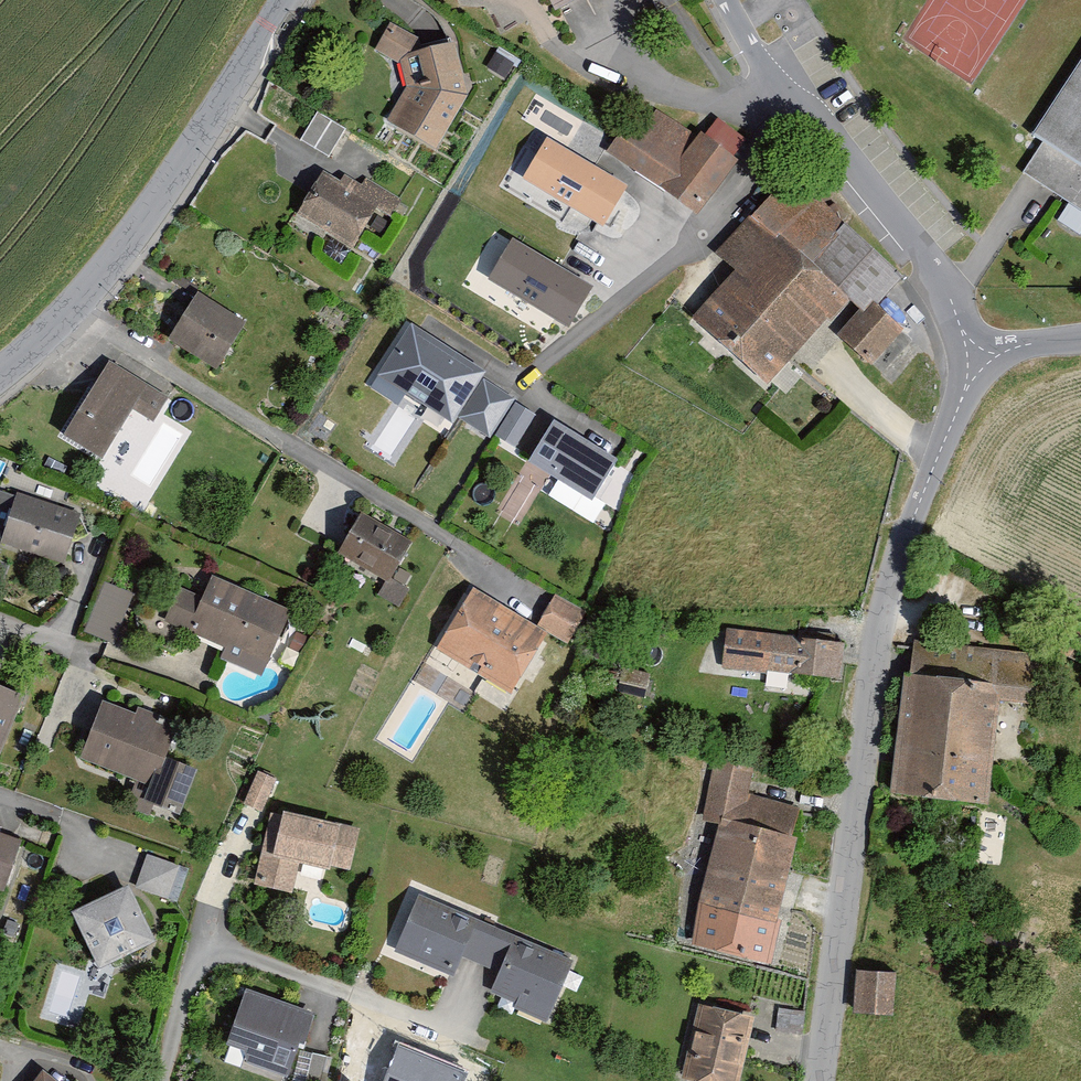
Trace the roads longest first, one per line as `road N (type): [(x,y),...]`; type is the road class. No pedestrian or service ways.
road 1 (residential): [(821,1080),(850,801),(887,595),(977,351)]
road 2 (tertiary): [(287,0),(124,248),(69,314),(0,375)]
road 3 (unclassified): [(731,0),(764,57),(928,265),(977,351)]
road 4 (residential): [(165,1080),(201,949),(462,1036)]

